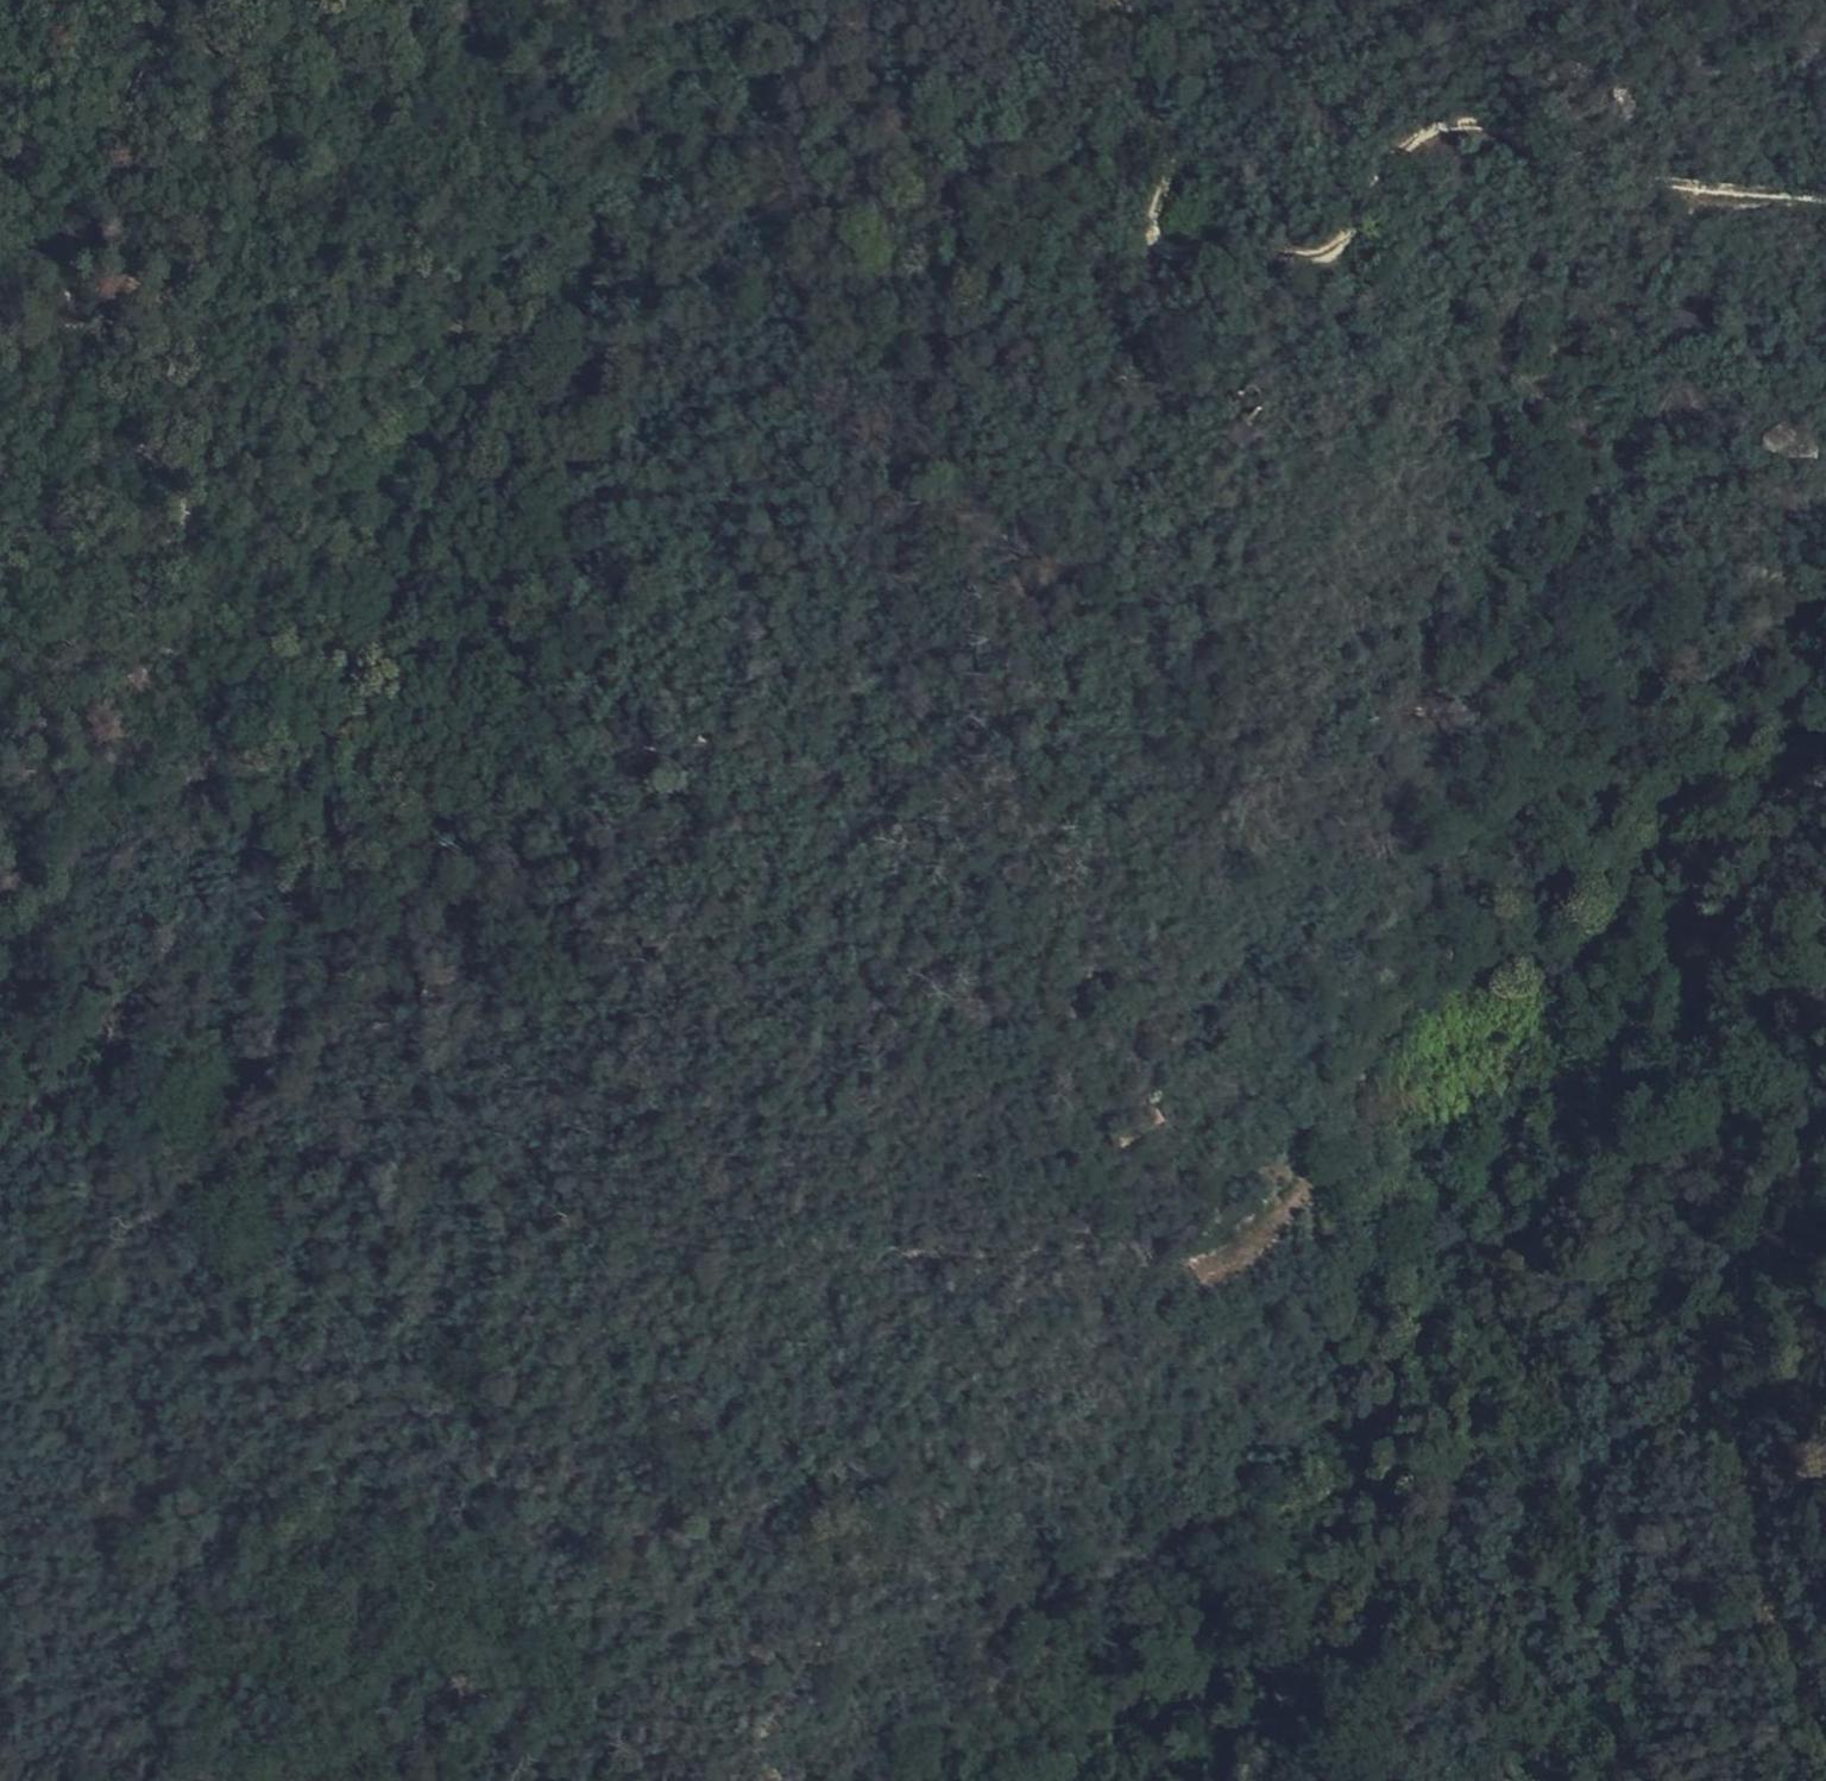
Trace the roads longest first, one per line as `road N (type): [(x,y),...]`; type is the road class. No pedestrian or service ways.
road 1 (track): [(1117,0),(1150,81),(1165,155),(1164,190),(1147,239),(1162,255),(1327,251),(1407,140),(1448,121),(1484,126),(1628,184),(1825,198)]

